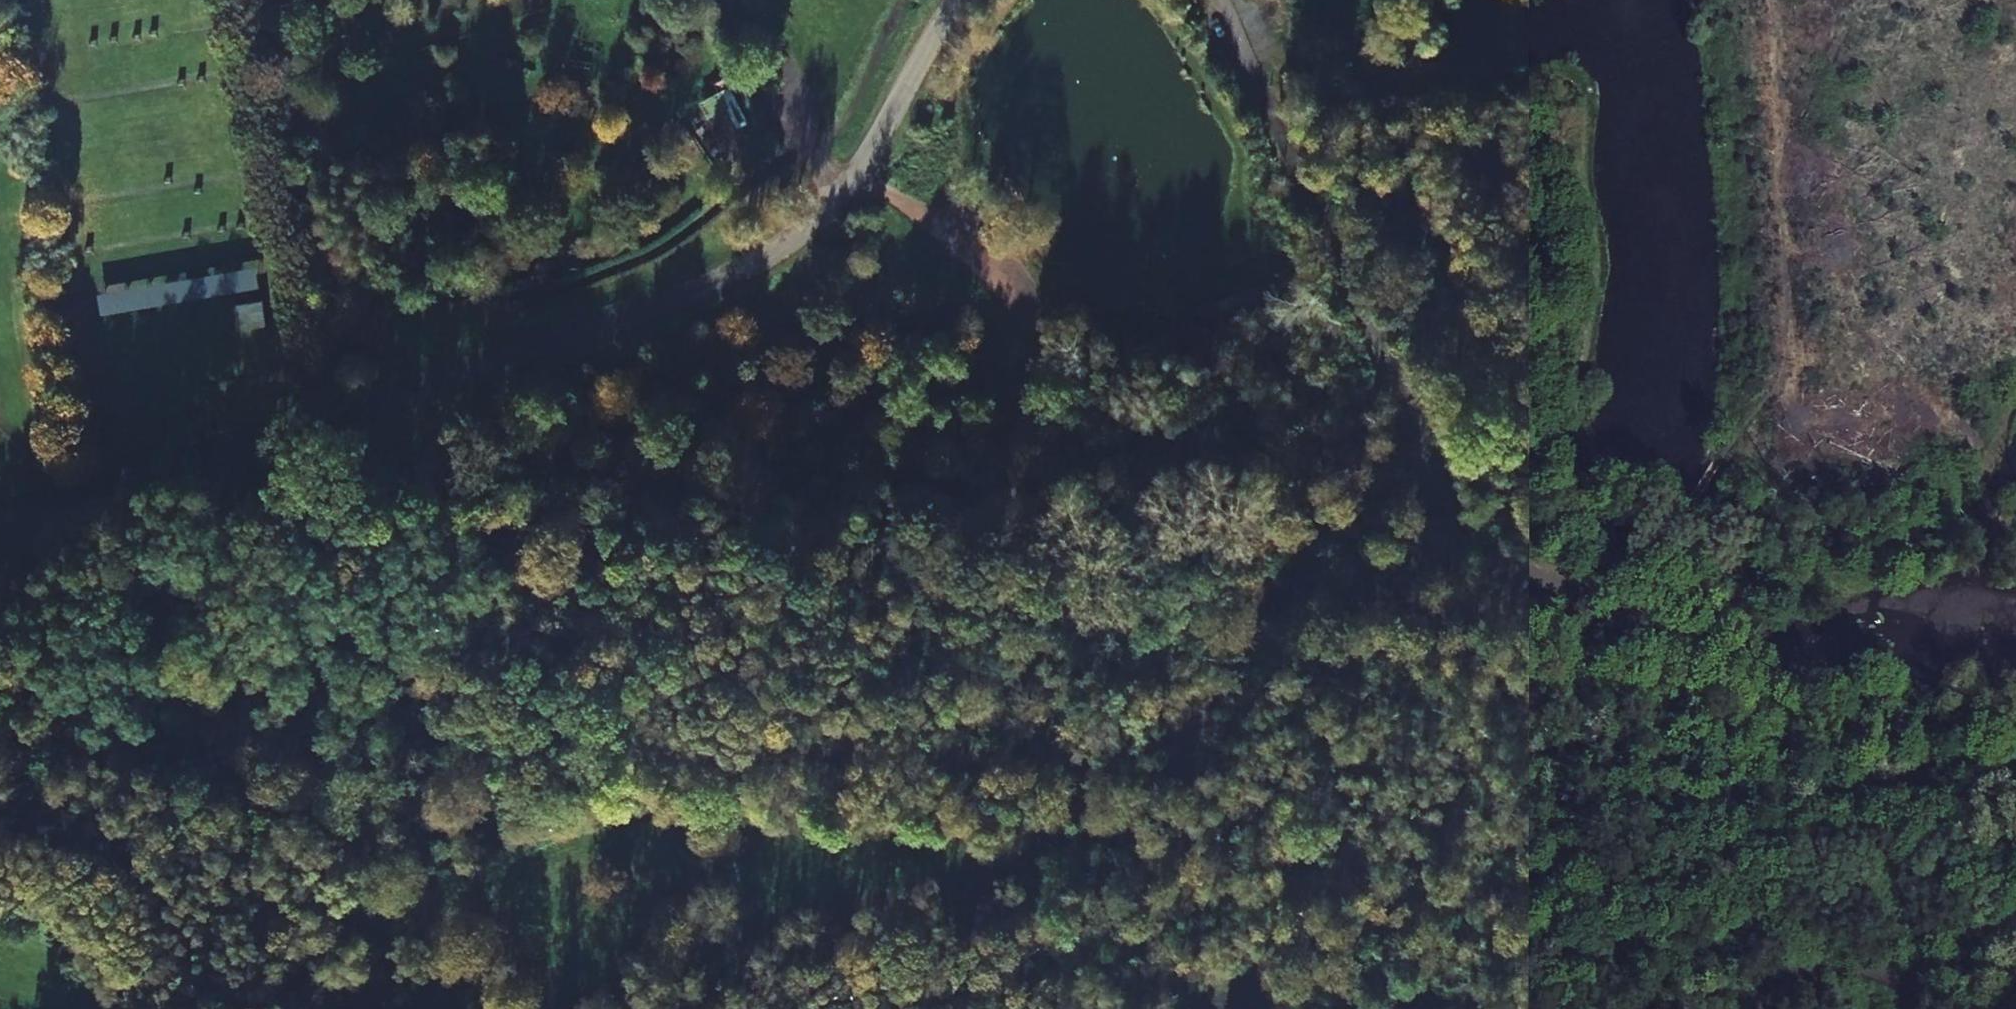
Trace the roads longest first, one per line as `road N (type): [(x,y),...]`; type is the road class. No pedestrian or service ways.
road 1 (track): [(2015,734),(1903,723),(1673,651),(1492,546),(1408,404),(1270,112),(1246,23),(1230,0)]
road 2 (unclassified): [(0,530),(737,283),(809,233),(840,201),(883,139),(957,0)]
road 3 (track): [(1057,355),(1012,288),(864,169)]
road 4 (track): [(840,201),(769,22)]

